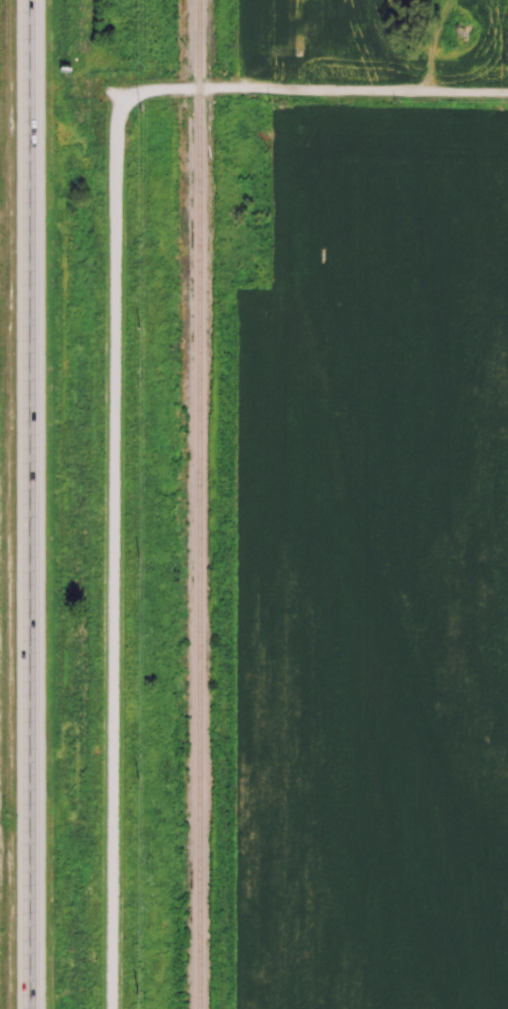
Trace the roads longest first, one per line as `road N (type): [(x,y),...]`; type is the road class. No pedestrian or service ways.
road 1 (residential): [(112,1008),(117,112),(149,90),(507,95)]
road 2 (motorway): [(30,1008),(29,0)]

